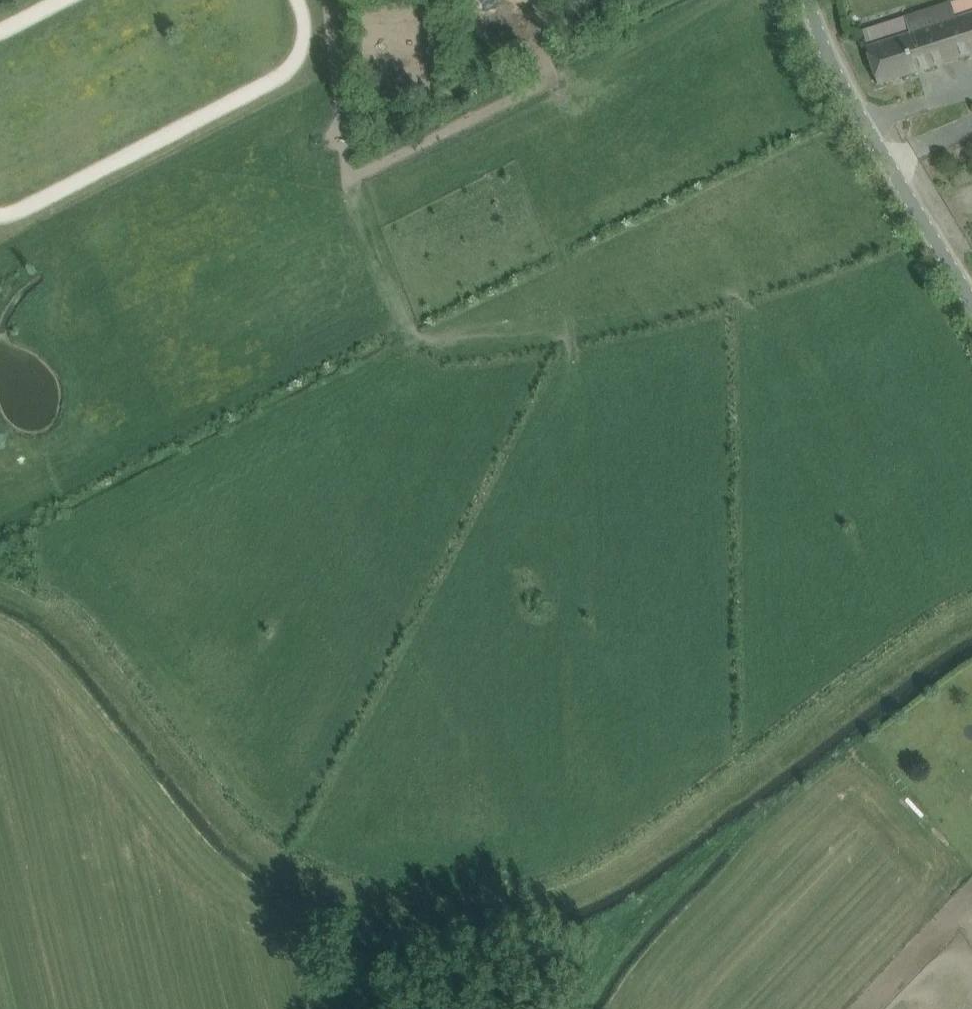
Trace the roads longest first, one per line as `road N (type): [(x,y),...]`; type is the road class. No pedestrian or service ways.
road 1 (unclassified): [(971,311),(829,75),(804,0)]

